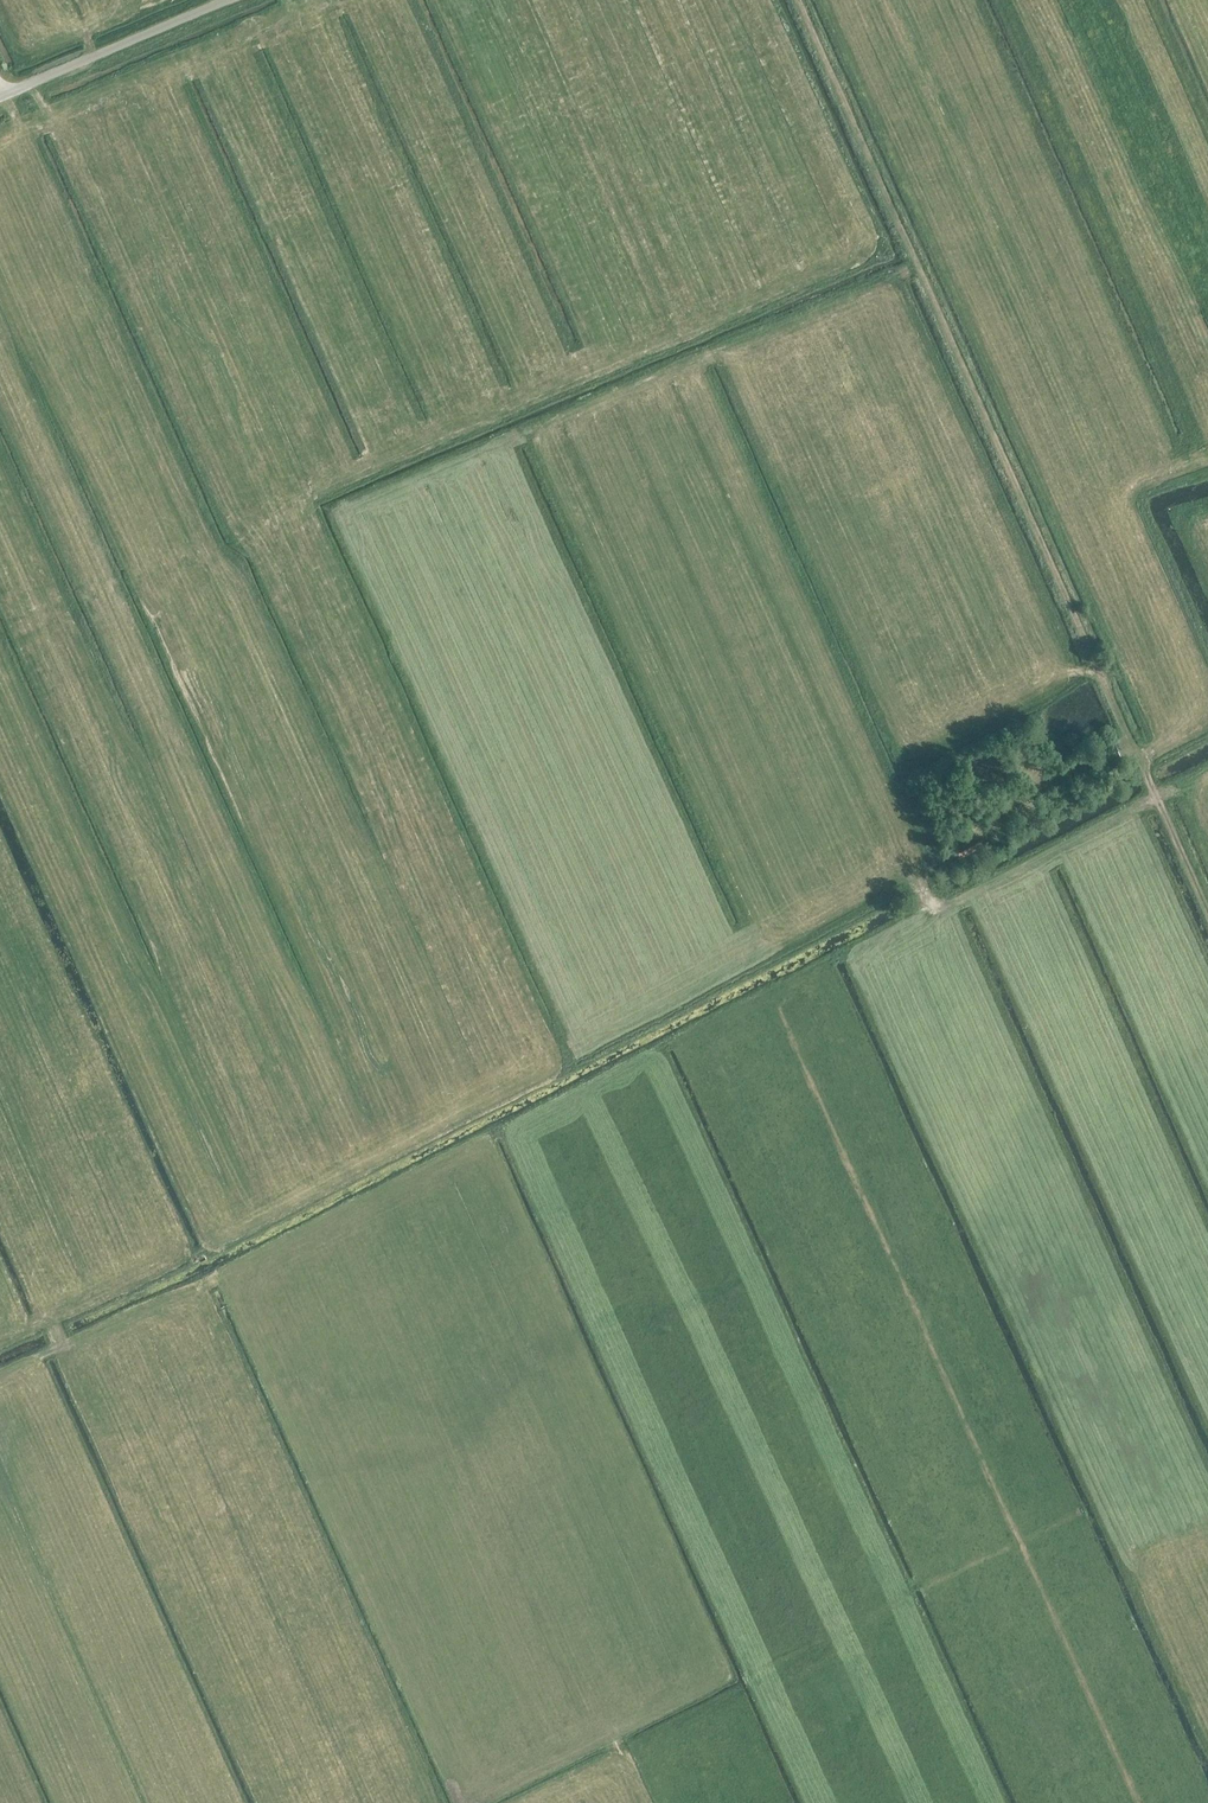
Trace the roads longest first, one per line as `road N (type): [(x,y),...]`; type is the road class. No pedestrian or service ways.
road 1 (track): [(795,0),(1207,912)]
road 2 (unclassified): [(0,94),(226,0)]

